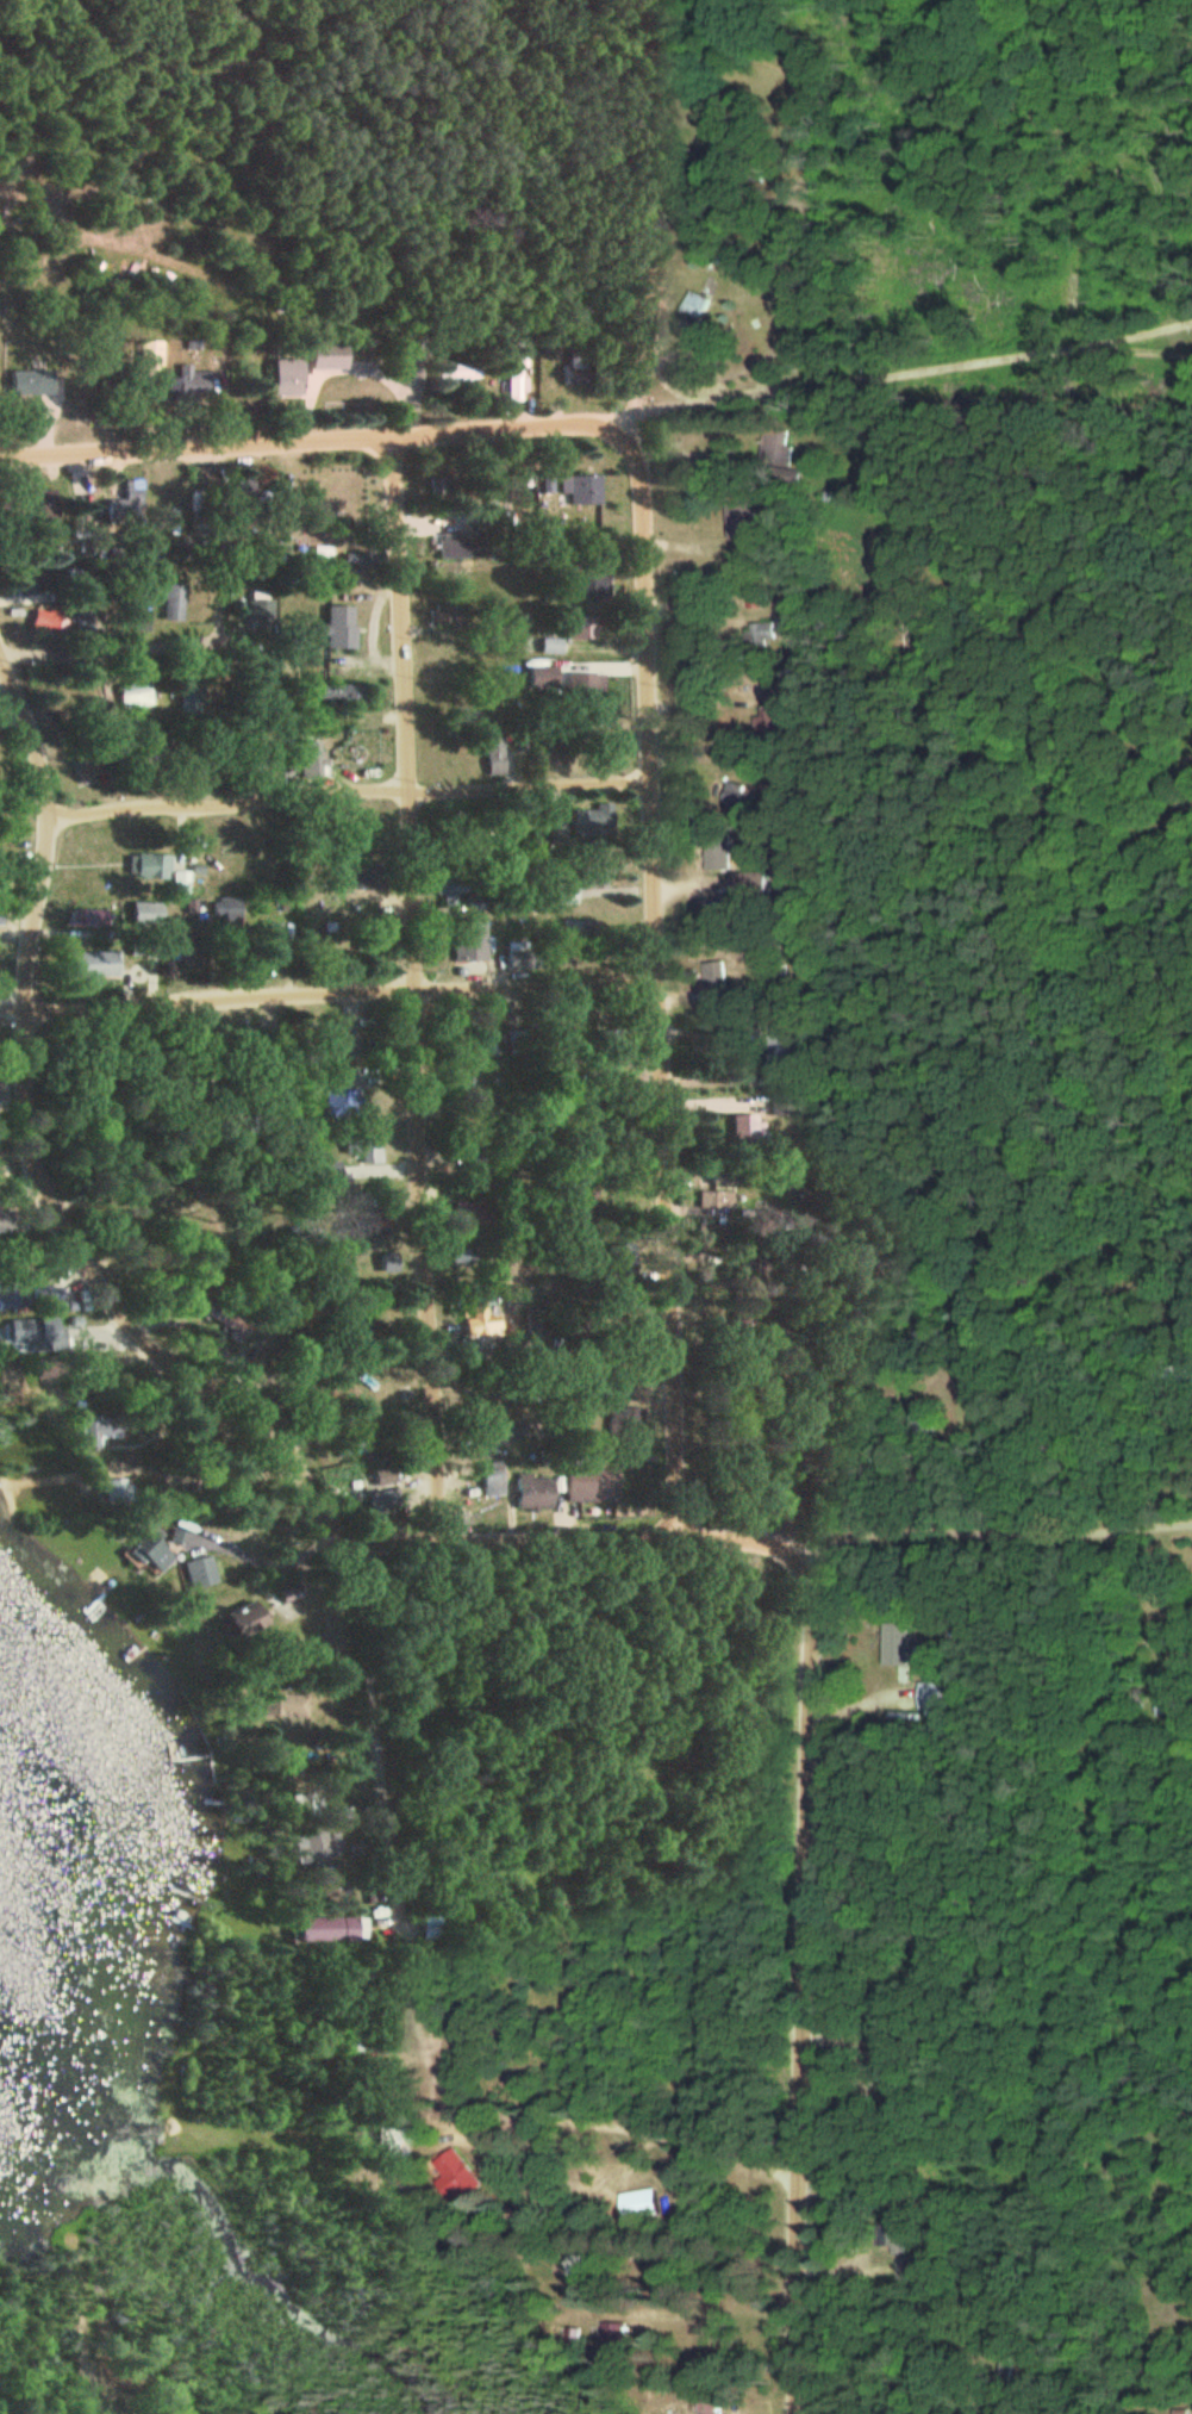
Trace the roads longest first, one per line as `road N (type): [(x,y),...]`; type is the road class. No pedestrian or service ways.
road 1 (residential): [(672,1535),(642,468),(617,425),(666,317)]
road 2 (residential): [(445,1541),(435,1497),(391,435)]
road 3 (residential): [(357,1545),(320,1516),(285,1430),(171,1365),(121,1315),(64,1227),(37,1165),(26,964),(40,783),(0,656)]
road 4 (residential): [(803,2304),(810,1589),(801,1553)]
road 5 (residential): [(0,1007),(656,985)]
road 6 (residential): [(0,463),(594,421),(617,425)]
road 7 (residential): [(649,778),(149,804),(82,811),(42,828)]
road 8 (residential): [(1191,321),(1051,349),(691,397),(617,425)]
road 9 (residential): [(447,2089),(398,1922),(357,1545)]
road 10 (residential): [(664,1337),(582,1352),(332,1362),(275,1375),(243,1400)]
road 11 (residential): [(801,1553),(849,1536),(1191,1526)]
road 12 (residential): [(803,2188),(730,2147),(466,2111),(447,2089)]
road 13 (residential): [(672,1535),(357,1545)]
road 14 (residential): [(1,659),(204,634)]
road 15 (residential): [(801,1553),(726,1536),(672,1535)]

